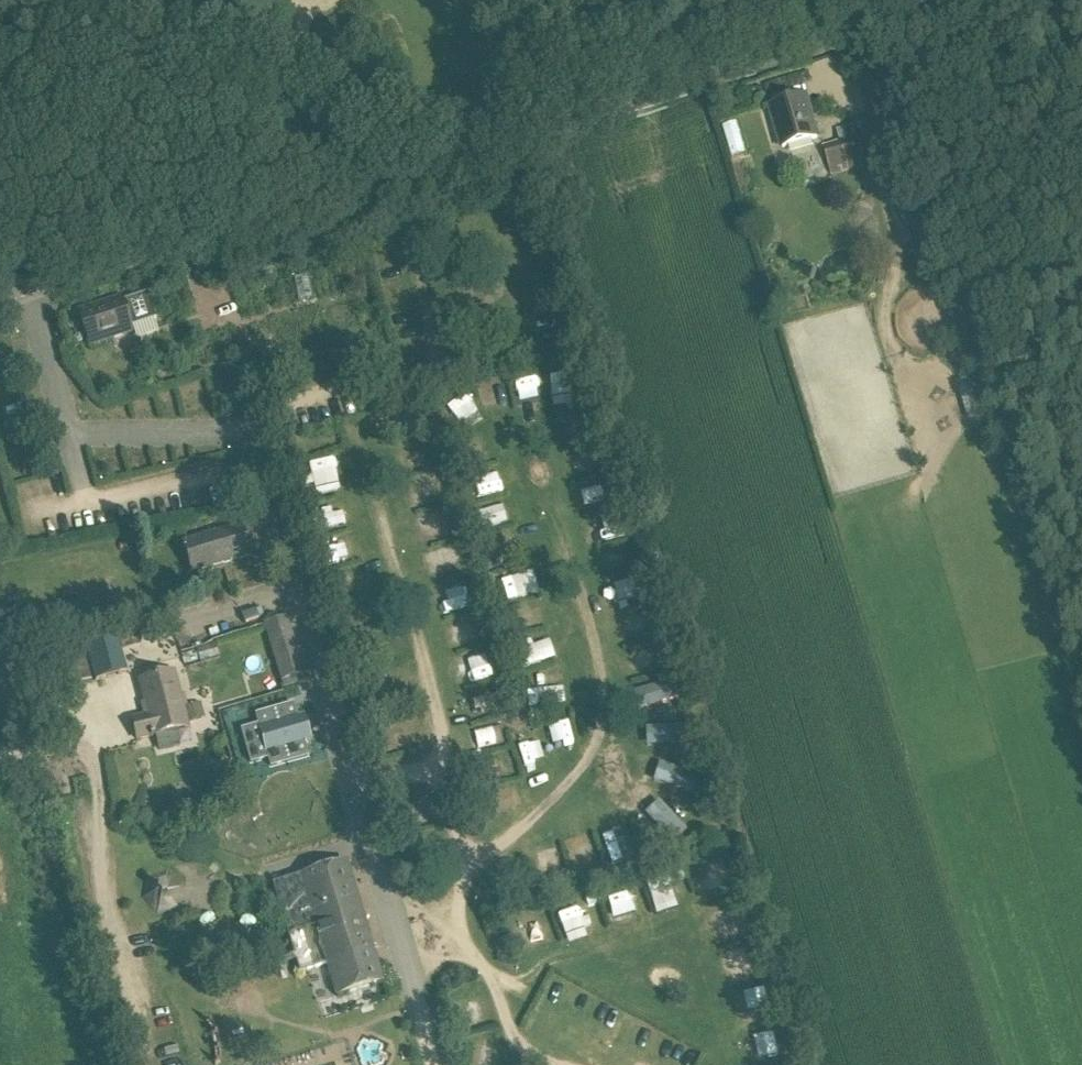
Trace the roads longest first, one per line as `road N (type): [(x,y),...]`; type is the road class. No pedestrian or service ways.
road 1 (tertiary): [(0,296),(925,0)]
road 2 (track): [(304,0),(277,184),(283,204)]
road 3 (track): [(1029,0),(1081,113)]

